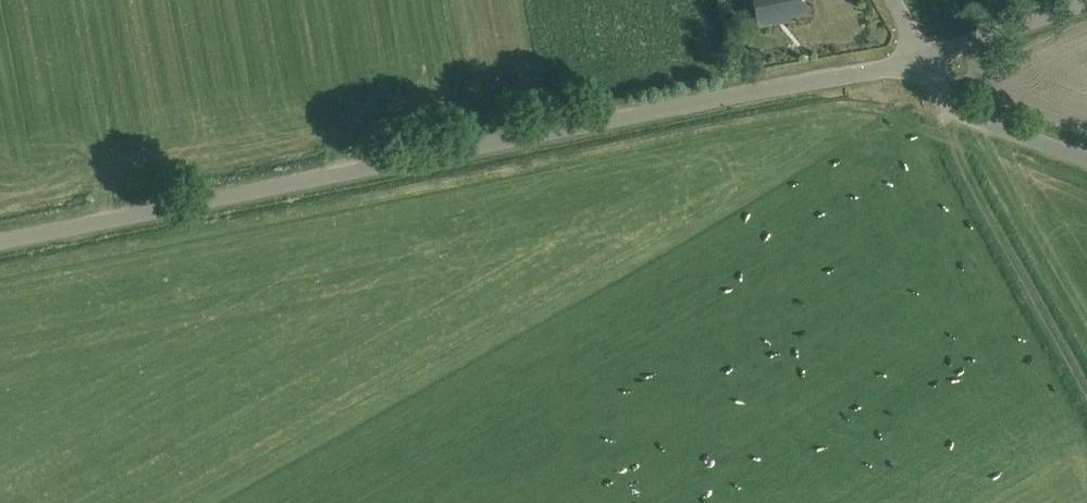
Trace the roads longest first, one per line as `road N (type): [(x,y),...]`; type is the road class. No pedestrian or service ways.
road 1 (unclassified): [(0,240),(924,59)]
road 2 (track): [(1086,388),(959,158),(943,118),(944,100)]
road 3 (unclassified): [(1086,159),(944,100),(924,59)]
road 4 (unclassified): [(924,59),(1086,1)]

